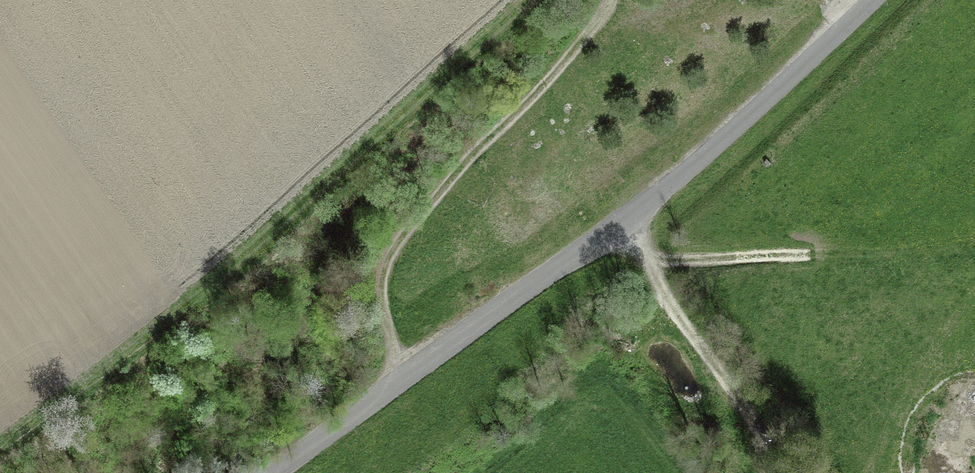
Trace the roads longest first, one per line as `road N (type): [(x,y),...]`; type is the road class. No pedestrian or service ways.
road 1 (unclassified): [(271,472),(625,224),(869,0)]
road 2 (track): [(0,449),(306,202),(525,0)]
road 3 (track): [(609,0),(534,96),(407,218),(376,260),(390,390)]
road 4 (track): [(647,257),(974,240)]
road 5 (track): [(625,224),(667,303),(745,407),(776,472)]

